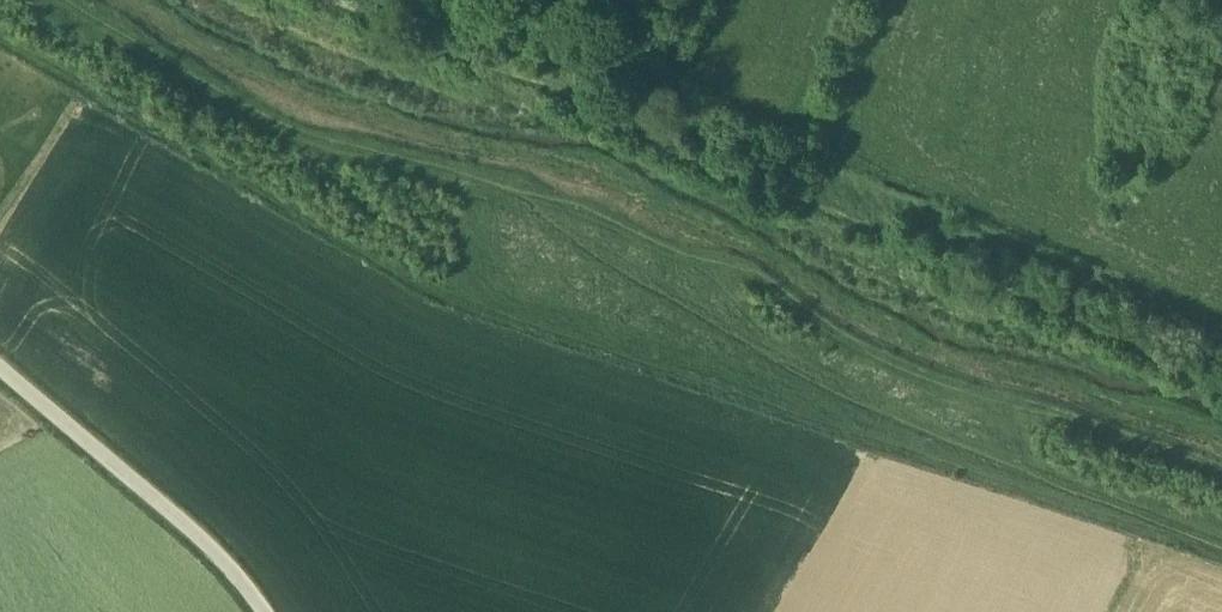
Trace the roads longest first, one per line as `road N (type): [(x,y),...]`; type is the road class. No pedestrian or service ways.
road 1 (unclassified): [(270,611),(201,521),(140,463),(0,354)]

